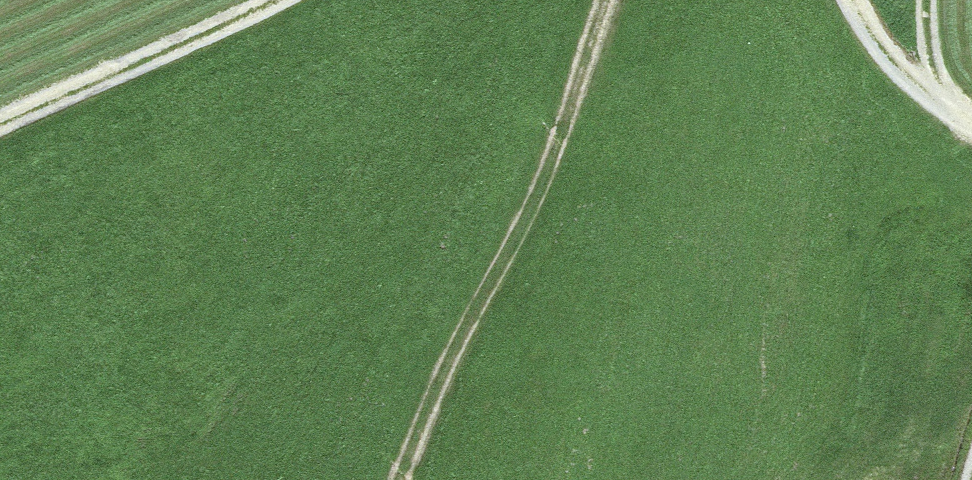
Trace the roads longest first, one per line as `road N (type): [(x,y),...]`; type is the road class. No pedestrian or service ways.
road 1 (track): [(608,0),(523,234),(398,479)]
road 2 (track): [(0,134),(284,0)]
road 3 (track): [(852,0),(876,45),(971,126)]

